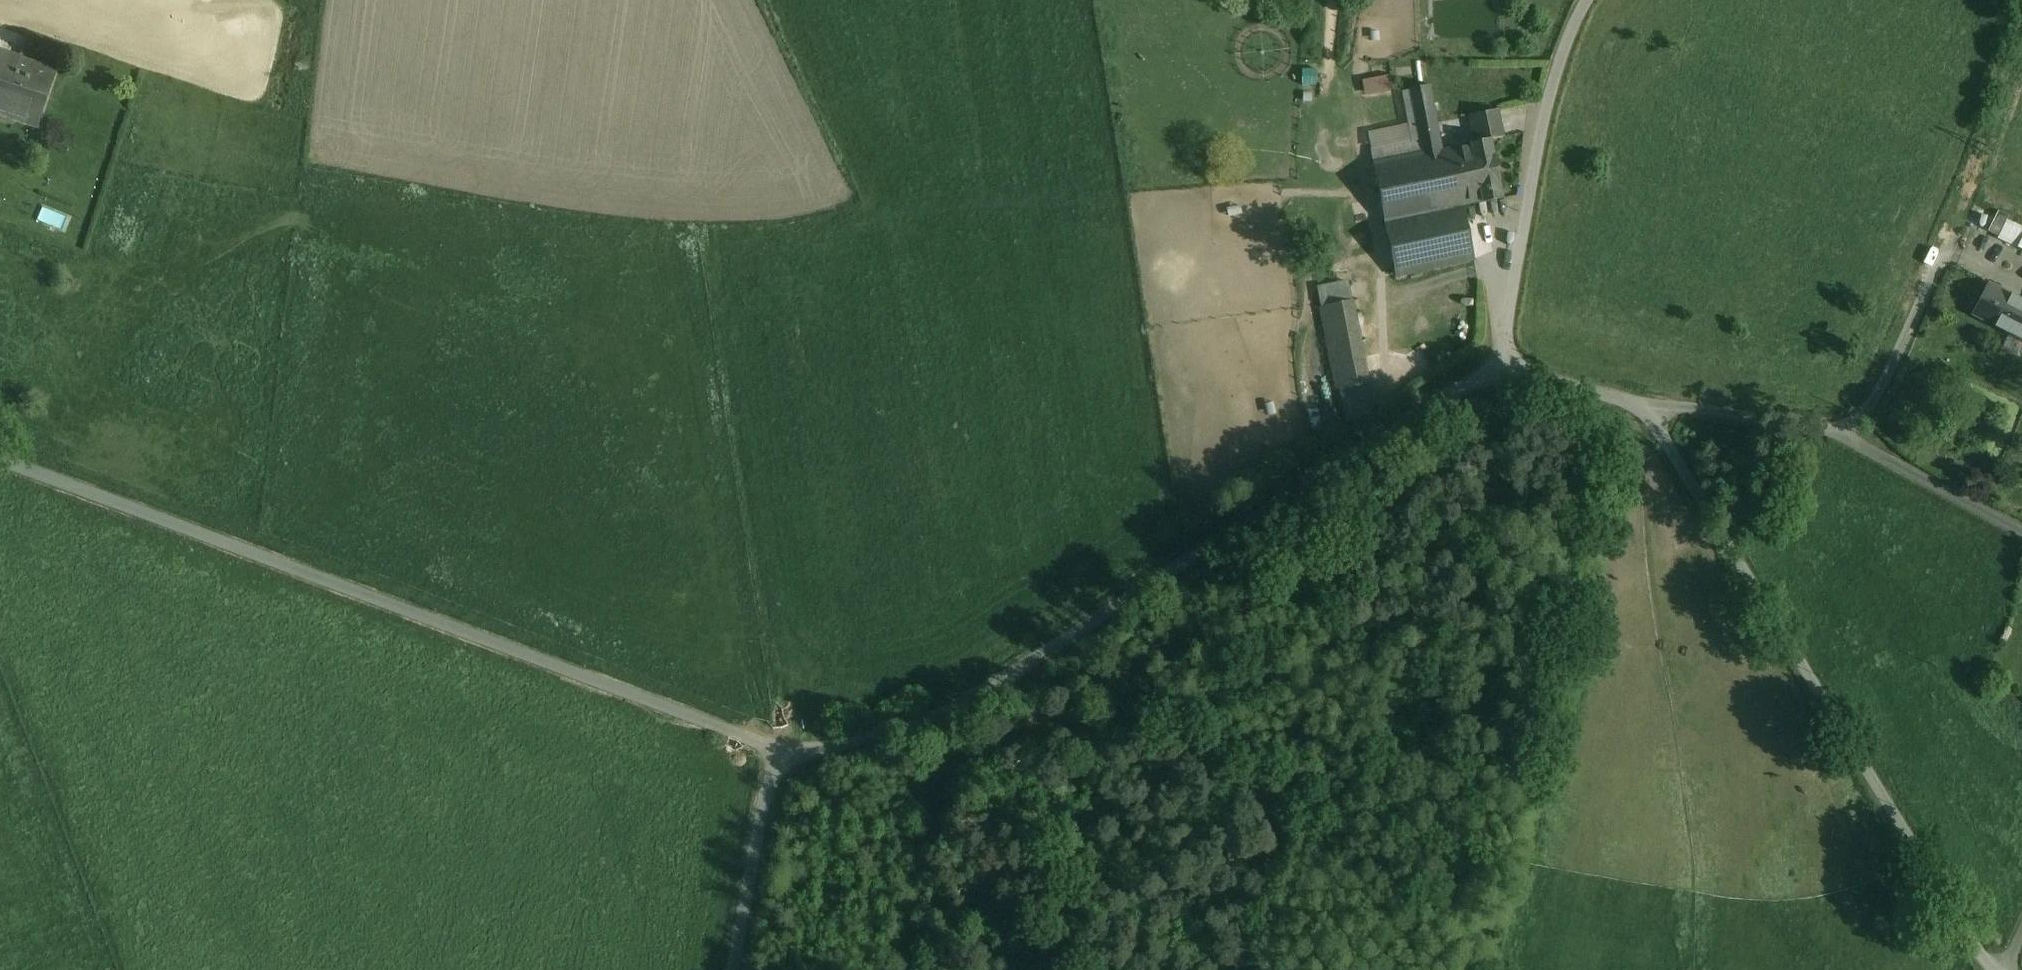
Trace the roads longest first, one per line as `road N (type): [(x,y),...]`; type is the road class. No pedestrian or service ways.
road 1 (unclassified): [(1999,969),(1976,946),(1650,414),(1621,398),(1505,374),(1446,396),(930,722),(849,747),(775,754)]
road 2 (unclassified): [(0,457),(775,754)]
road 3 (unclassified): [(775,754),(735,969)]

